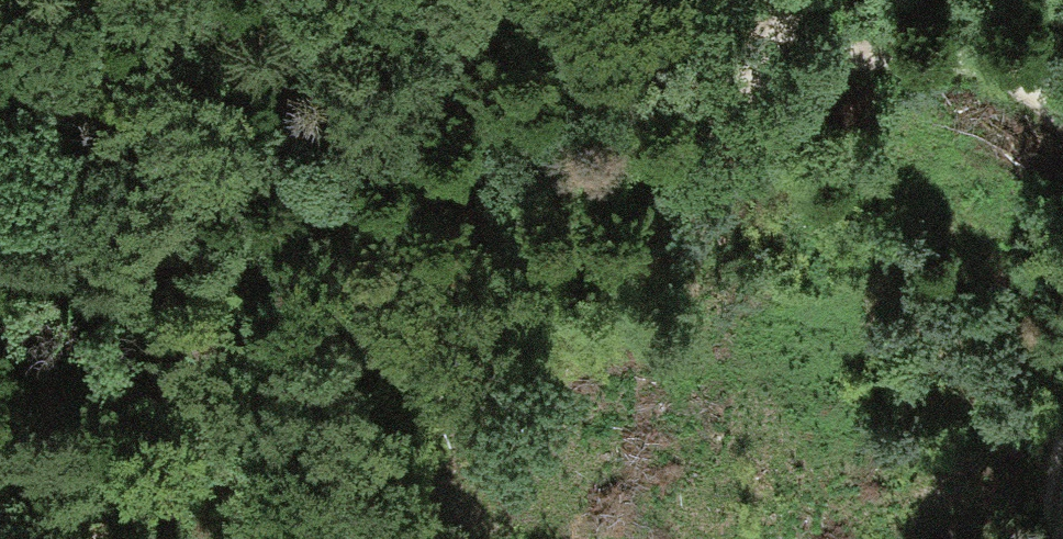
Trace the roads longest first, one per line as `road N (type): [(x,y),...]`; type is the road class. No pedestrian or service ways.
road 1 (track): [(138,0),(470,97),(642,118),(808,71),(904,58),(967,63),(1062,109)]
road 2 (track): [(383,71),(320,176),(206,329),(167,449),(113,538)]
road 3 (track): [(642,118),(779,23),(794,0)]

